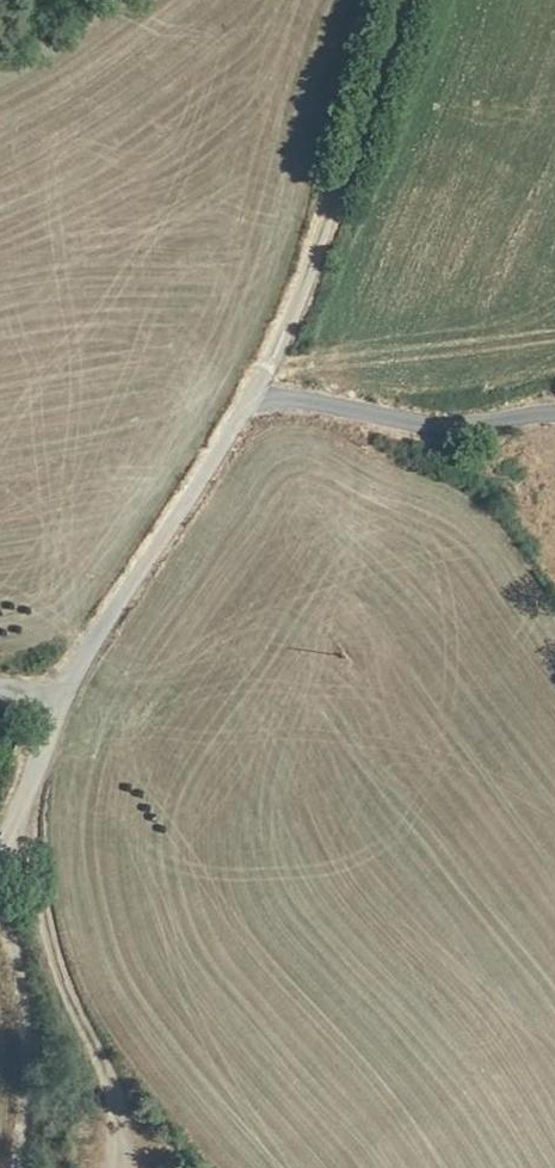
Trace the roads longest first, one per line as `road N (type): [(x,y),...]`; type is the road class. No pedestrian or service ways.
road 1 (unclassified): [(58,703),(225,452),(281,349)]
road 2 (track): [(281,349),(408,0)]
road 3 (track): [(0,918),(17,956),(29,1035),(19,1167)]
road 4 (unclassified): [(0,908),(12,901),(58,703)]

